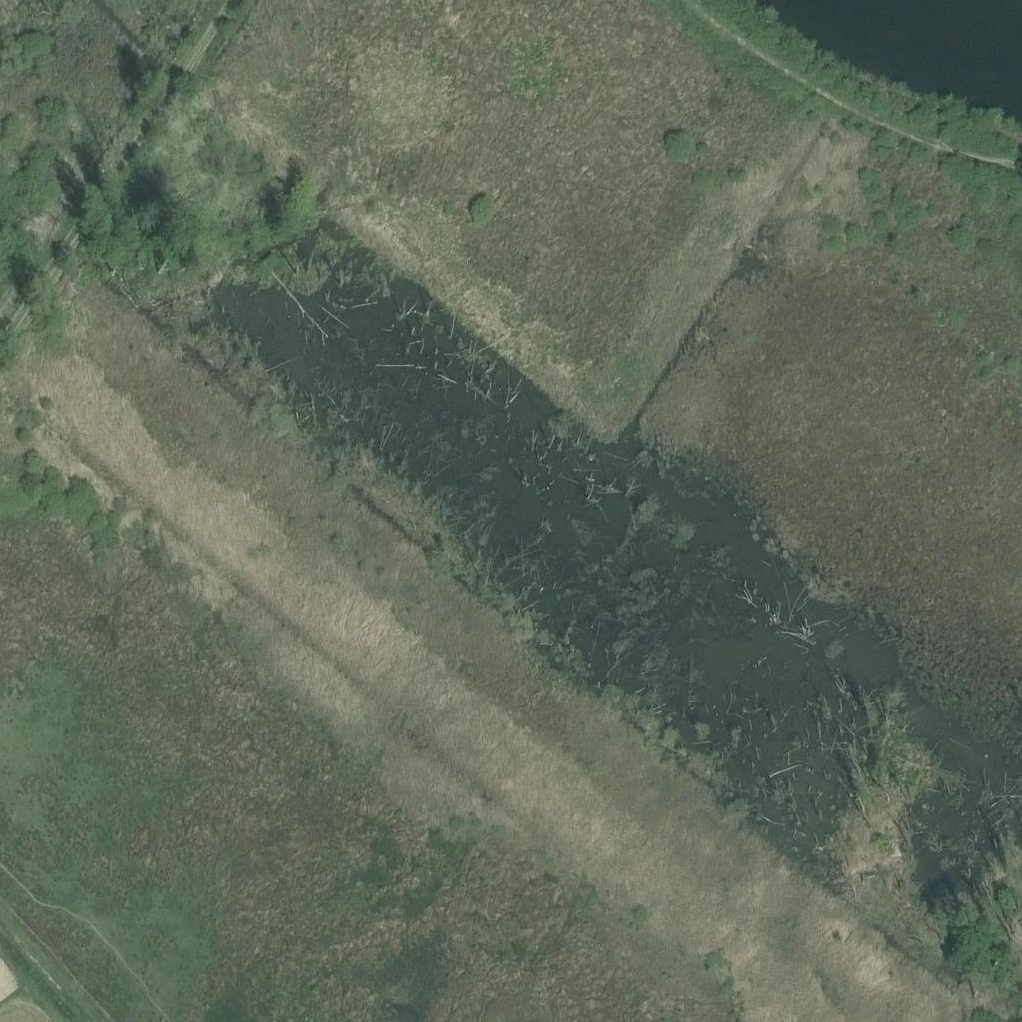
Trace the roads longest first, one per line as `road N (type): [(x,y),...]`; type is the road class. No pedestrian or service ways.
road 1 (track): [(0,358),(232,0)]

